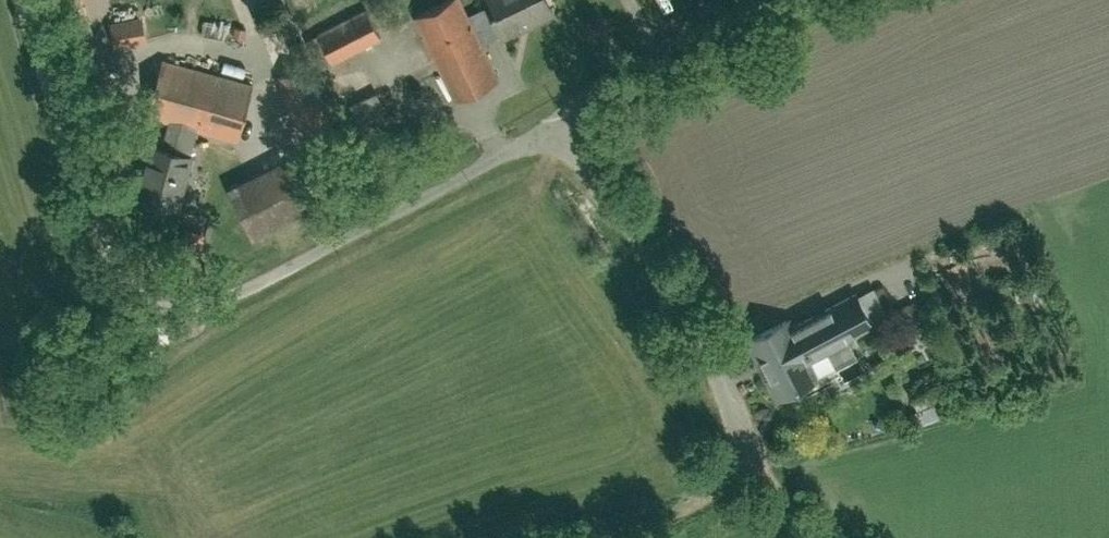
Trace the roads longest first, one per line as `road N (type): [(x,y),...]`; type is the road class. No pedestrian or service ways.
road 1 (unclassified): [(550,123),(694,321),(773,495)]
road 2 (unclassified): [(201,310),(550,123)]
road 3 (unclassified): [(550,123),(777,0)]

